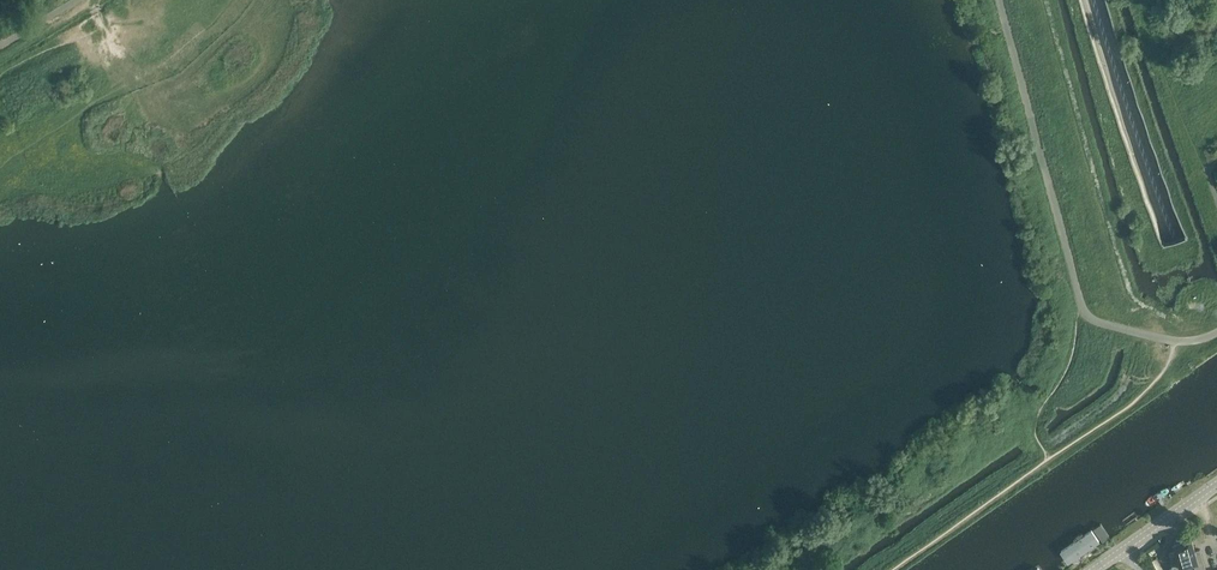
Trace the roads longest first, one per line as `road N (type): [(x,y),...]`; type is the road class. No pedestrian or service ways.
road 1 (tertiary): [(1096,569),(1216,484)]

